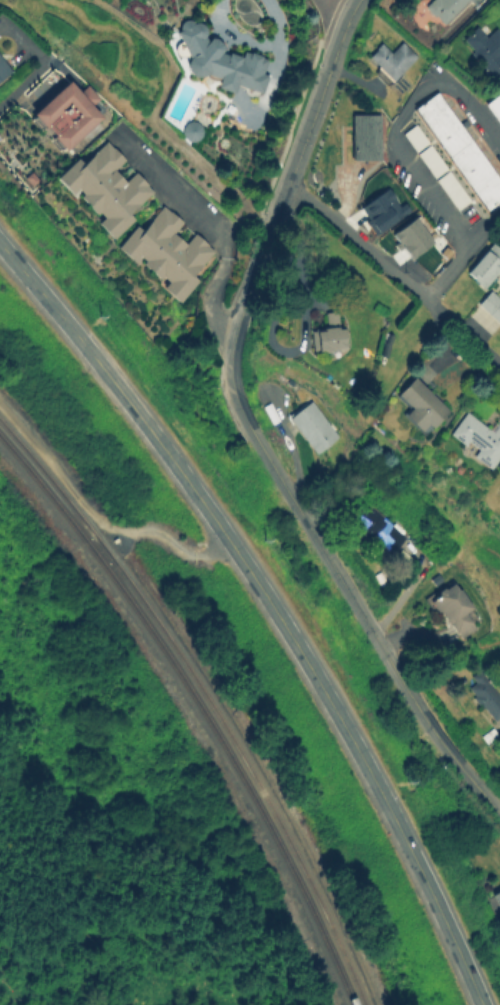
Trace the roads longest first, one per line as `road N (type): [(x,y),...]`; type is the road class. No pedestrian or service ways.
road 1 (secondary): [(482,1004),(404,837),(266,592),(89,347),(0,244)]
road 2 (tertiary): [(499,812),(425,718),(247,420),(231,378),(232,346)]
road 3 (tertiary): [(232,346),(358,0)]
road 4 (residential): [(424,298),(287,185)]

